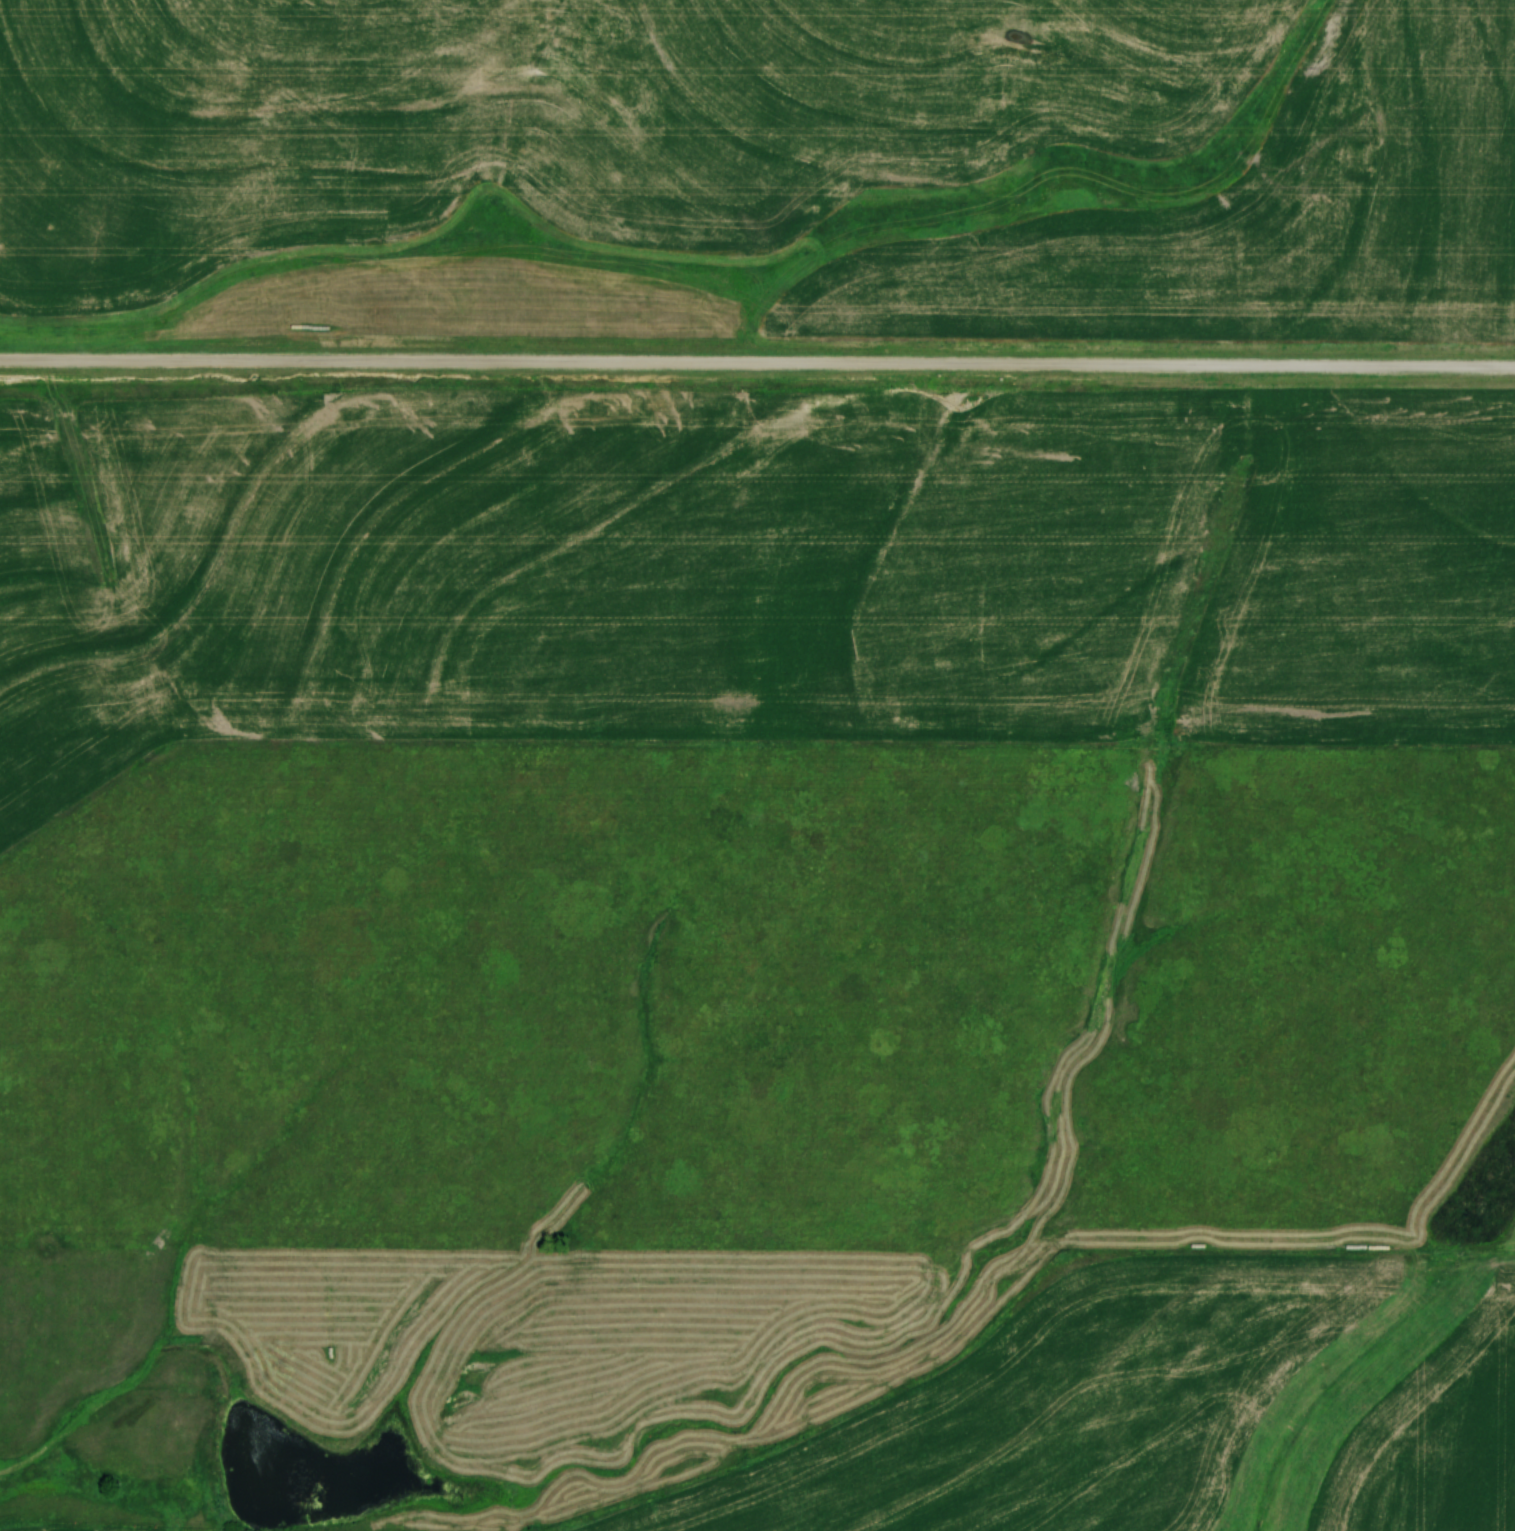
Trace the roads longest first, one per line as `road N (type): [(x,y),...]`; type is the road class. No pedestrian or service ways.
road 1 (residential): [(1514,362),(0,358)]

